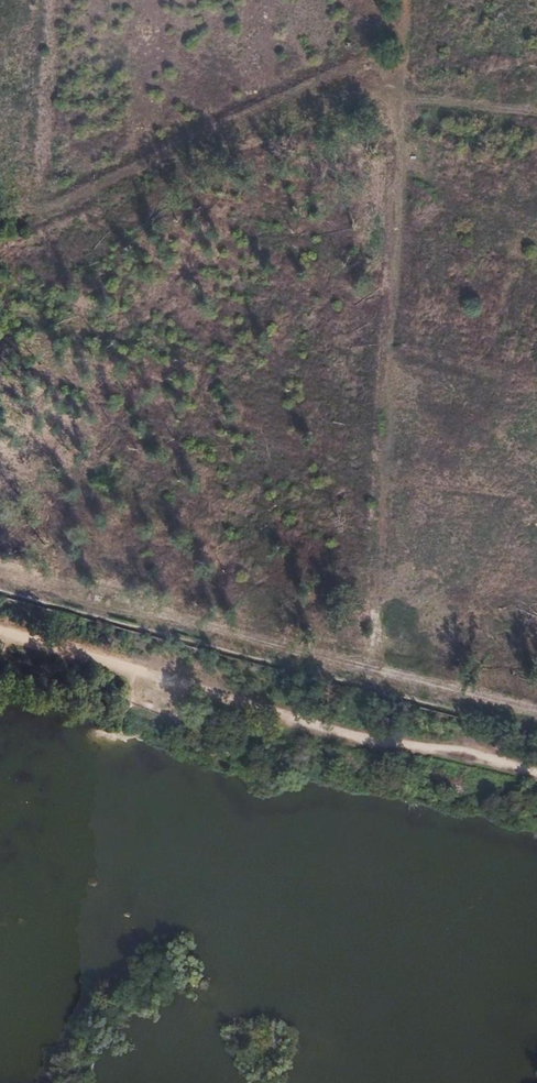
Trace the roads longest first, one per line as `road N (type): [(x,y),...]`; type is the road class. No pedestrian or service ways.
road 1 (track): [(374,661),(369,574),(401,67)]
road 2 (track): [(0,628),(376,741),(536,776)]
road 3 (track): [(401,67),(286,98),(47,213),(0,213)]
road 4 (track): [(536,111),(448,106),(414,91),(401,67)]

